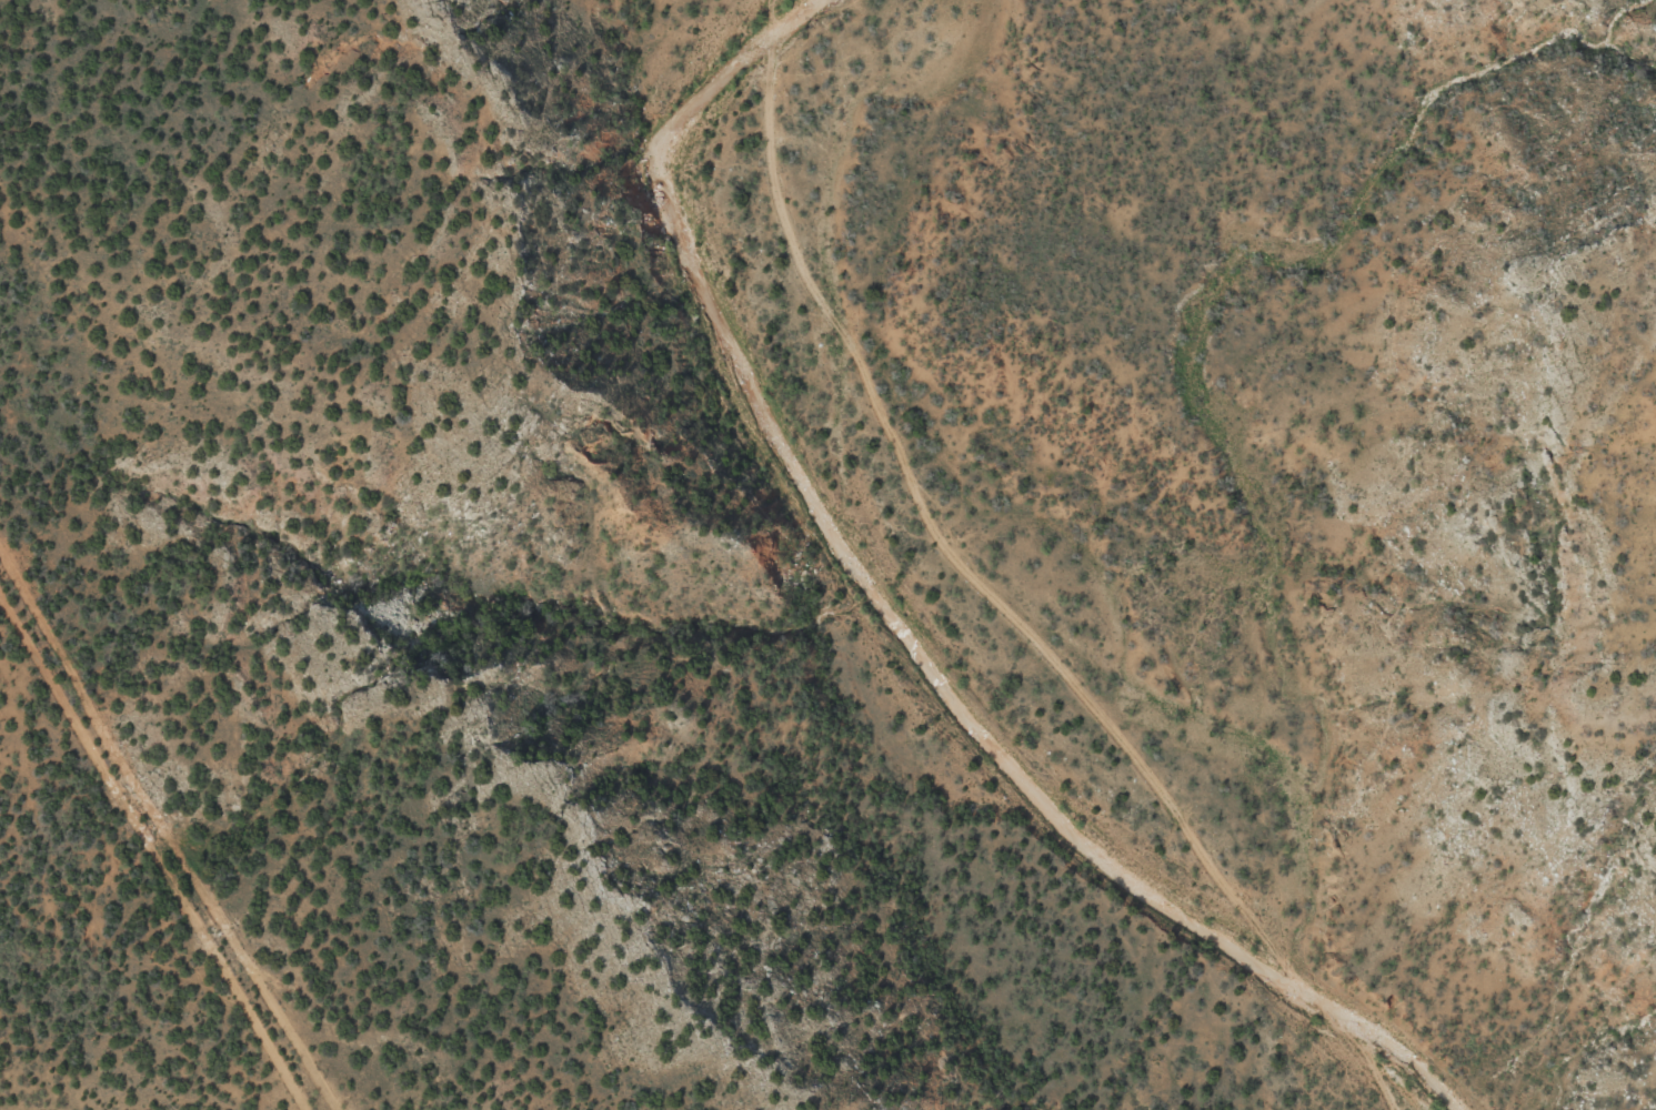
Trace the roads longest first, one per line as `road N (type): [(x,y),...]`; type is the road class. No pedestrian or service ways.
road 1 (residential): [(1217,1109),(1190,1060),(806,713),(802,480),(764,381),(753,274),(785,186),(817,0)]

